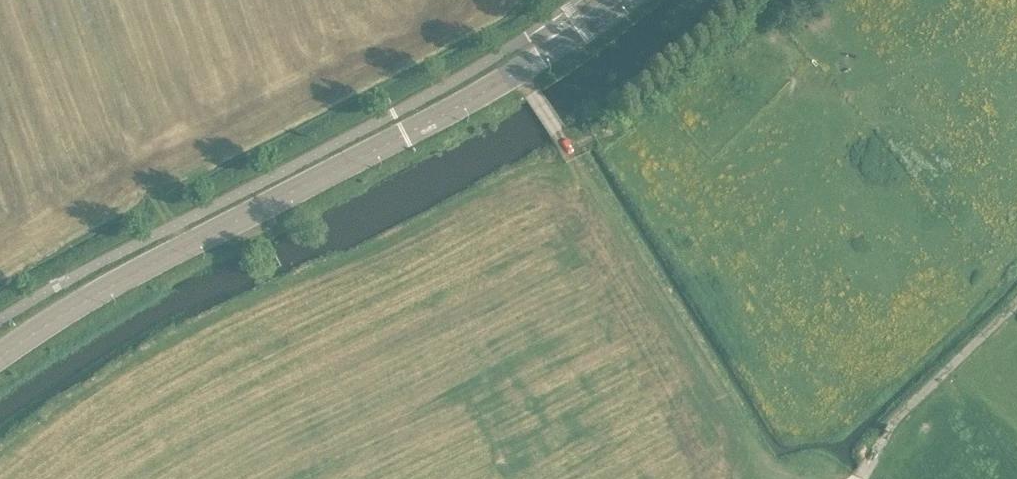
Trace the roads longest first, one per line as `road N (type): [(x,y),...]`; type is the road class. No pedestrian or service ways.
road 1 (secondary): [(0,353),(134,271),(519,73),(618,0)]
road 2 (track): [(519,73),(557,133),(577,144),(629,126),(758,6)]
road 3 (track): [(1016,307),(904,406),(861,478)]

